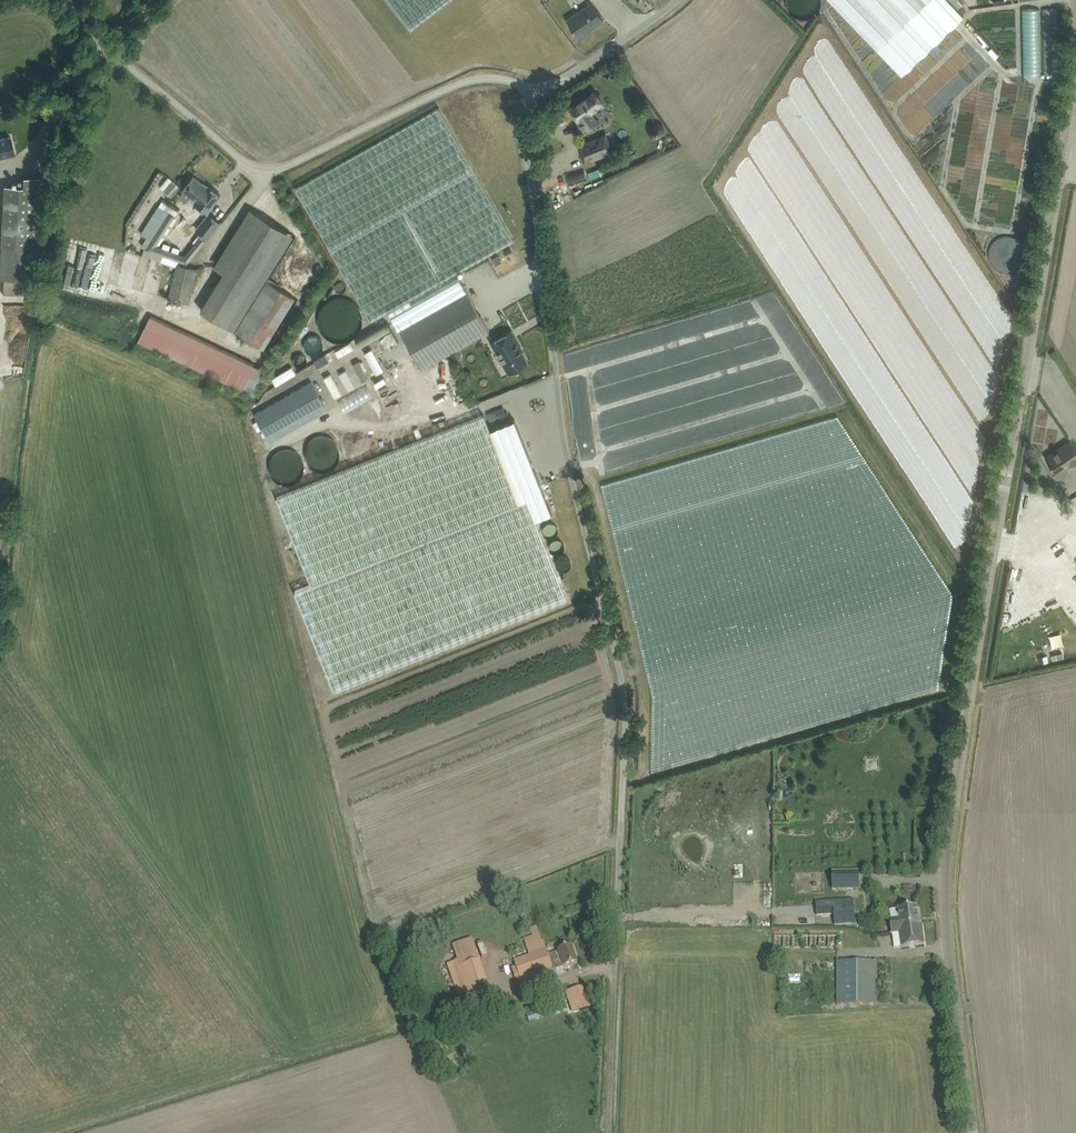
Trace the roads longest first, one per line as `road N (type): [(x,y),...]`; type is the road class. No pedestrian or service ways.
road 1 (tertiary): [(967,1132),(941,891),(1059,161)]
road 2 (unclassified): [(614,976),(624,695),(559,401),(524,143),(525,111),(535,94)]
road 3 (unclassified): [(66,0),(107,52),(266,170),(474,79),(511,81),(535,94)]
road 4 (unclassified): [(535,94),(678,0)]
road 5 (tertiary): [(1059,161),(1075,46),(1072,0)]
road 6 (track): [(608,1132),(614,976)]

